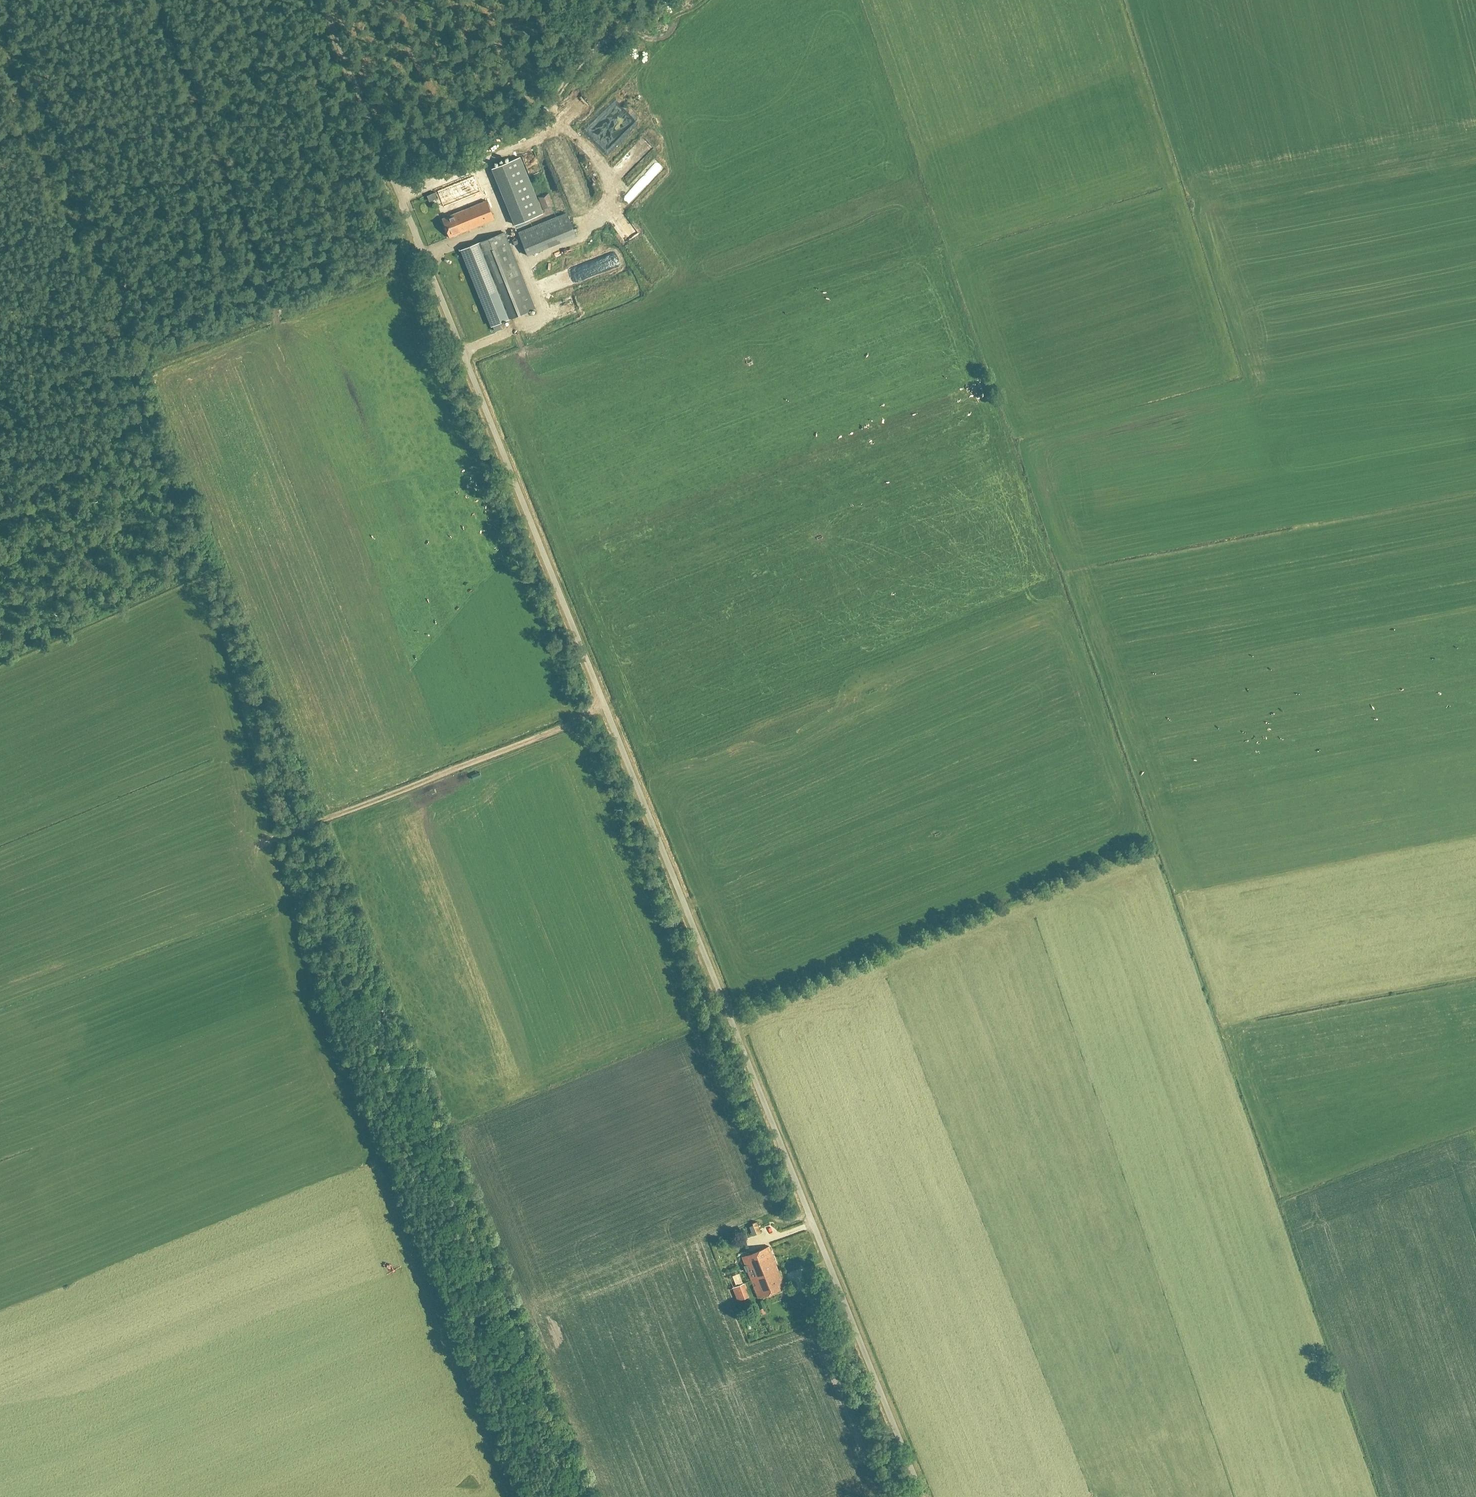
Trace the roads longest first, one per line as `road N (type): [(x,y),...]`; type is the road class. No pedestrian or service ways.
road 1 (unclassified): [(918,1496),(311,0)]
road 2 (track): [(0,356),(112,331),(164,352),(206,346),(412,257)]
road 3 (track): [(279,315),(153,0)]

